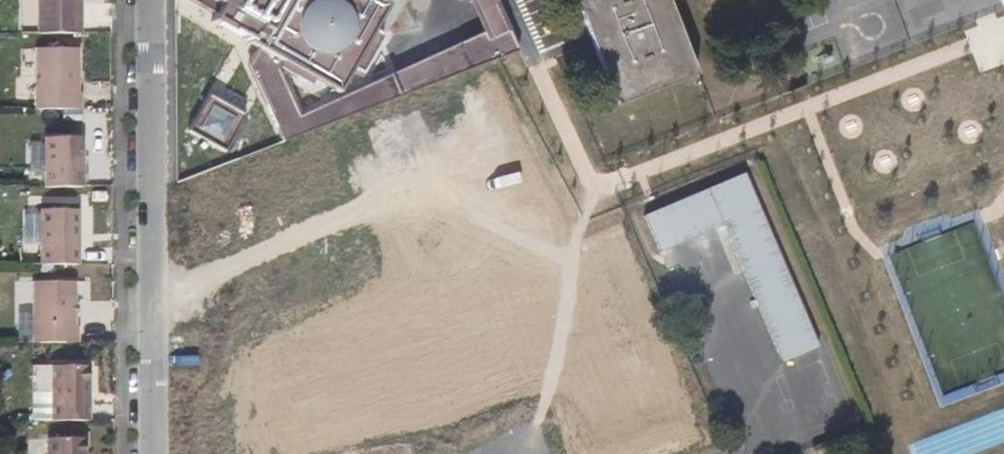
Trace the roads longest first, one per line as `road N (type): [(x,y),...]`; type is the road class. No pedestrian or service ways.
road 1 (residential): [(154,453),(150,0)]

